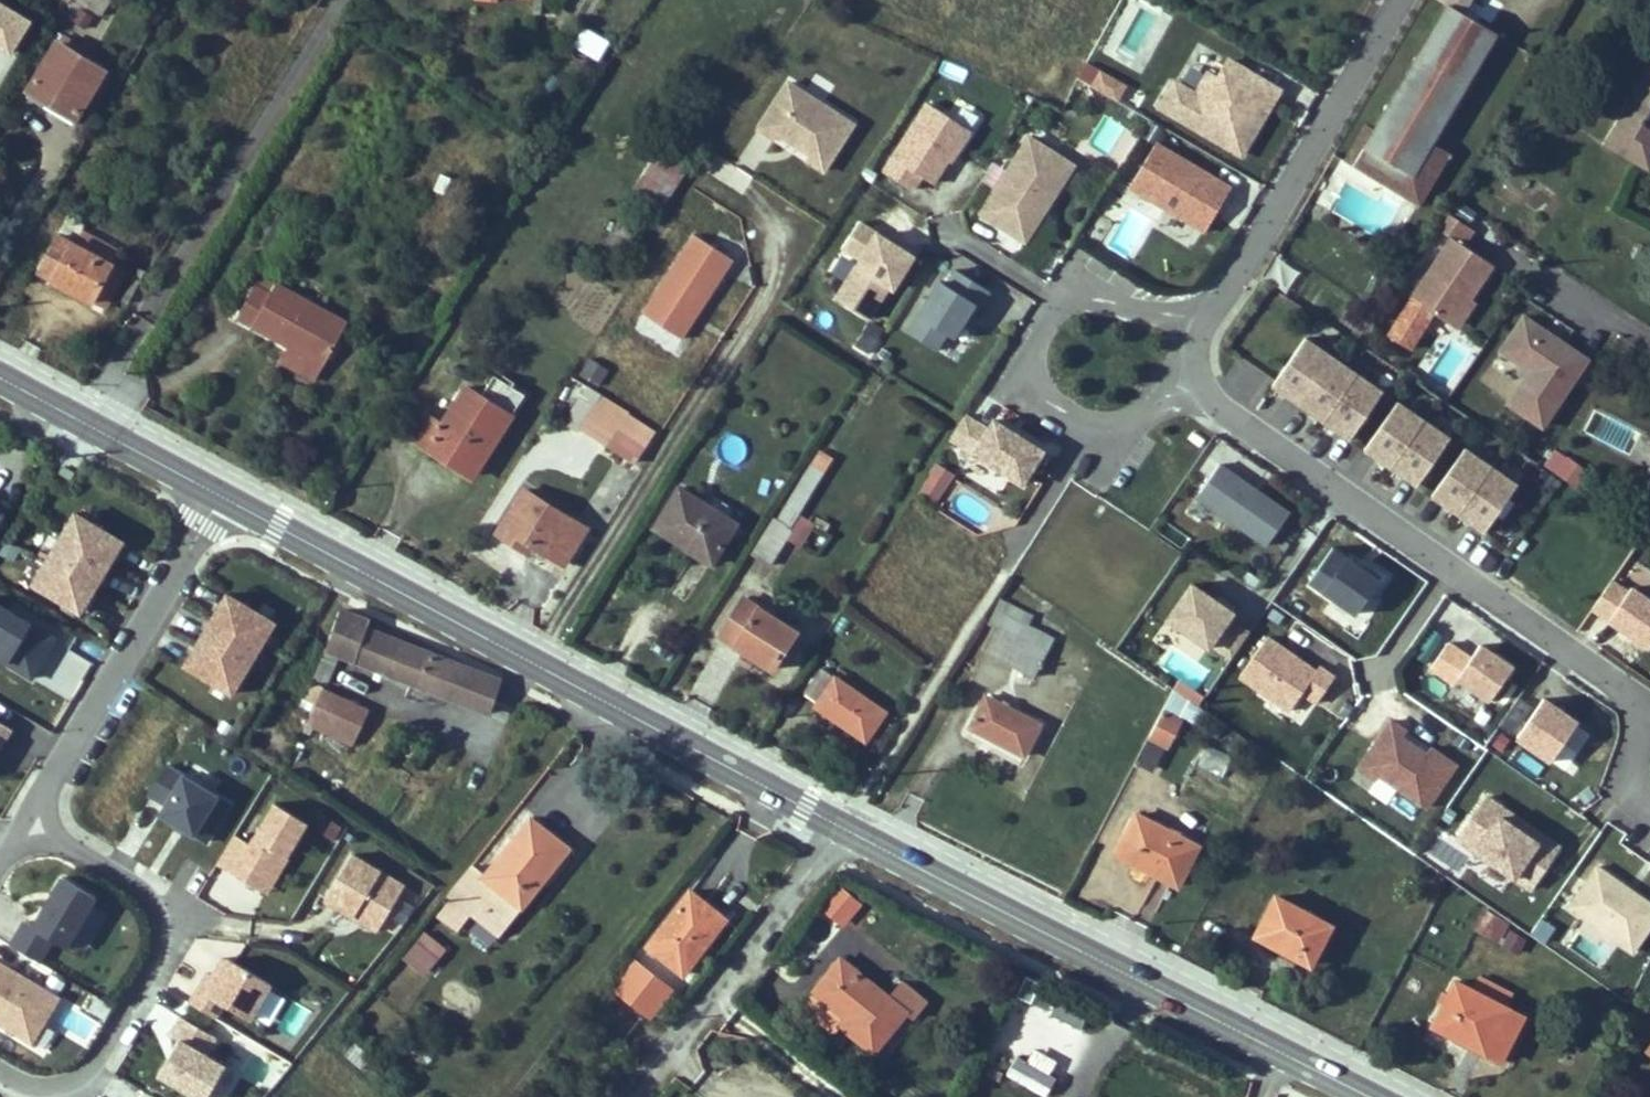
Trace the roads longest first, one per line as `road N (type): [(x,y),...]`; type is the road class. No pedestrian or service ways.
road 1 (secondary): [(841,827),(222,494)]
road 2 (secondary): [(1375,1096),(841,827)]
road 3 (residential): [(1224,411),(1619,685),(1649,720)]
road 4 (residential): [(222,494),(27,820)]
road 5 (residential): [(1210,320),(1074,298),(1044,319),(1031,360),(1050,403),(1105,431),(1151,410)]
road 6 (residential): [(1400,0),(1210,320)]
road 7 (residential): [(634,1096),(841,827)]
road 8 (residential): [(0,1070),(23,1083),(63,1088),(97,1064),(158,960),(160,919),(136,885)]
road 9 (secondary): [(222,494),(0,377)]
road 10 (residential): [(136,885),(27,820)]

